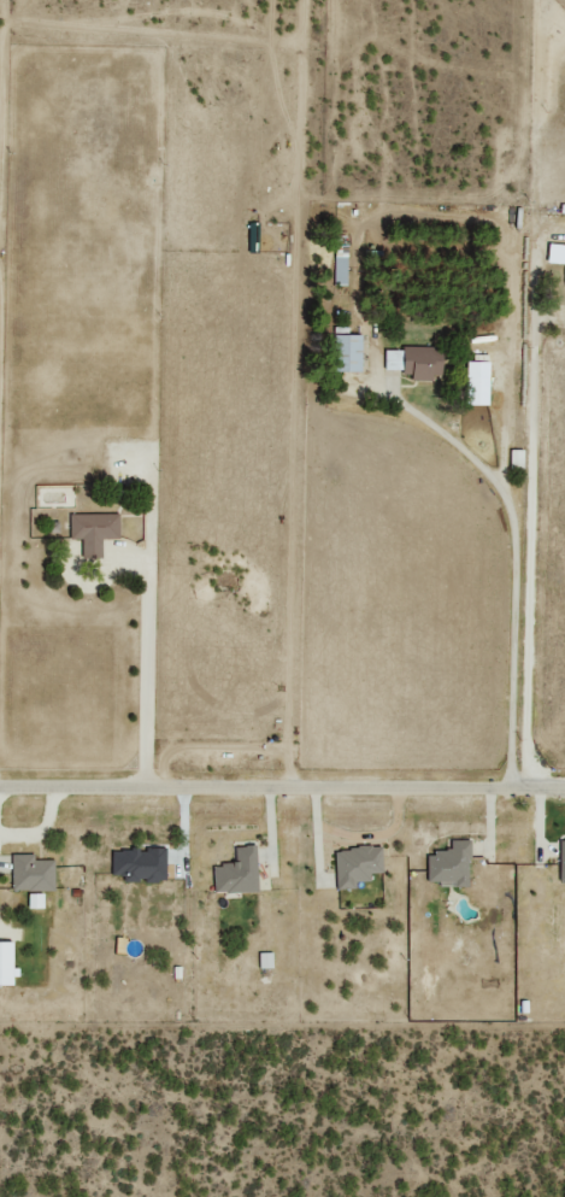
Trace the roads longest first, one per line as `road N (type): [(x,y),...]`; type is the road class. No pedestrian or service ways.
road 1 (residential): [(564,785),(0,785)]

